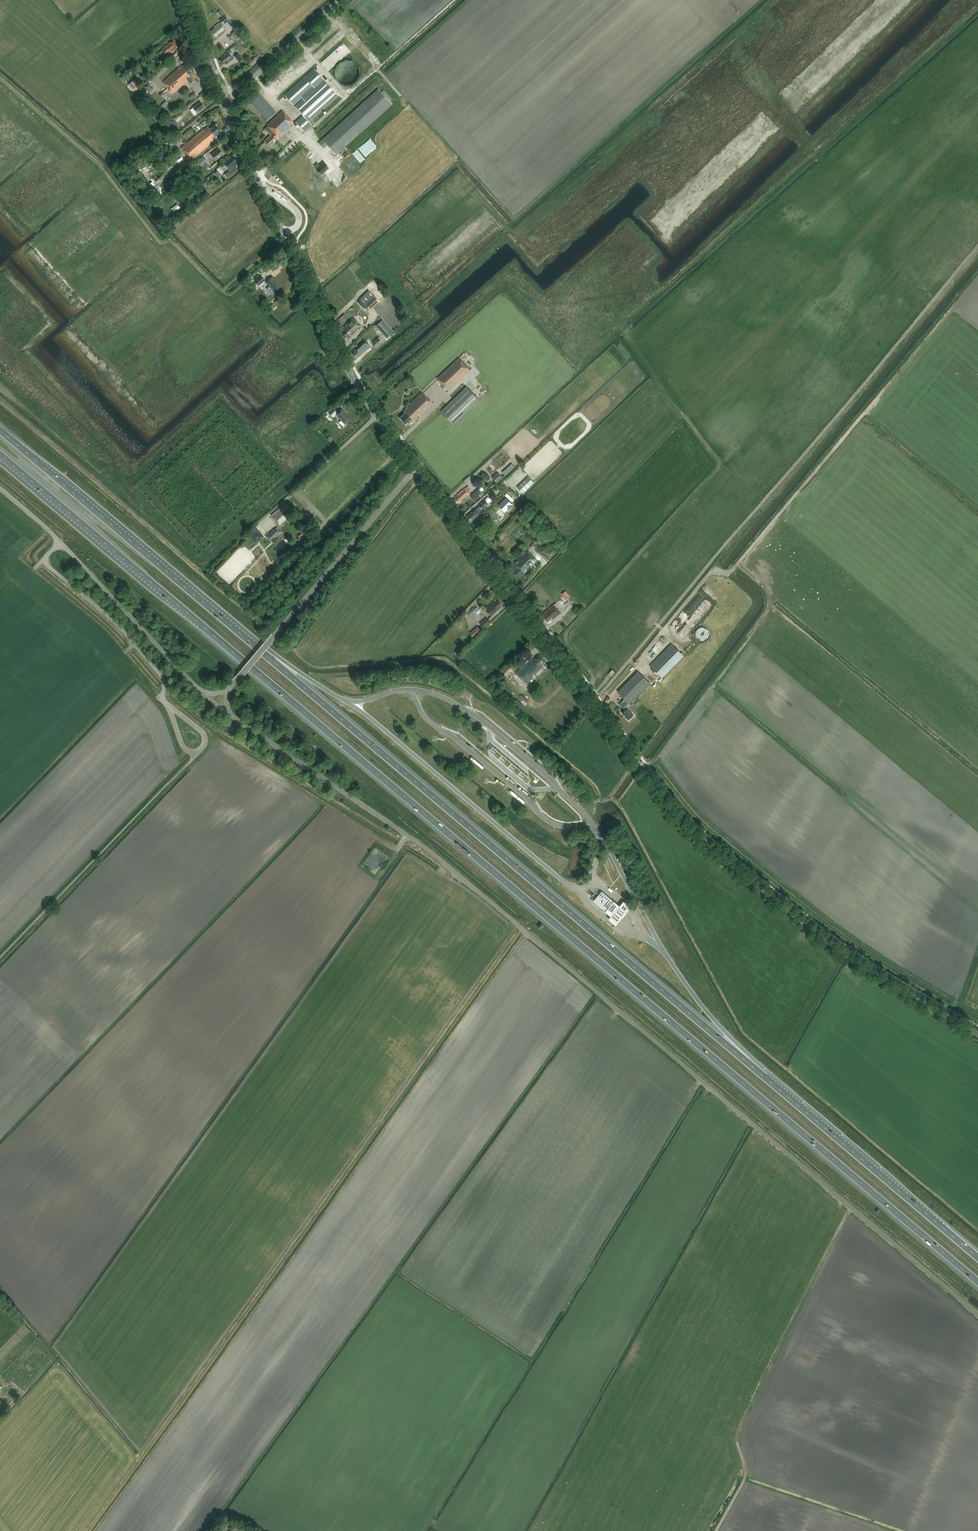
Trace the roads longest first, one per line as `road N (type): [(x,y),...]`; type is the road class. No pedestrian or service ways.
road 1 (motorway): [(0,455),(977,1282)]
road 2 (unclassified): [(977,1314),(448,863),(229,714)]
road 3 (secondary): [(977,1034),(864,968),(691,832),(416,468)]
road 4 (motorway): [(766,1079),(260,649)]
road 5 (secondary): [(416,468),(355,384),(220,94)]
road 6 (track): [(714,1530),(744,1473),(739,1430),(849,1206)]
road 7 (motorway): [(260,649),(0,430)]
road 8 (unclassified): [(228,690),(416,468)]
road 9 (motorway): [(977,1257),(766,1079)]
road 10 (unclassified): [(170,709),(163,683),(117,624),(45,564),(60,542)]
road 11 (unclassified): [(202,694),(60,542)]
road 12 (motorway): [(766,1079),(663,951)]
road 13 (unclassified): [(220,94),(249,80),(338,0)]

